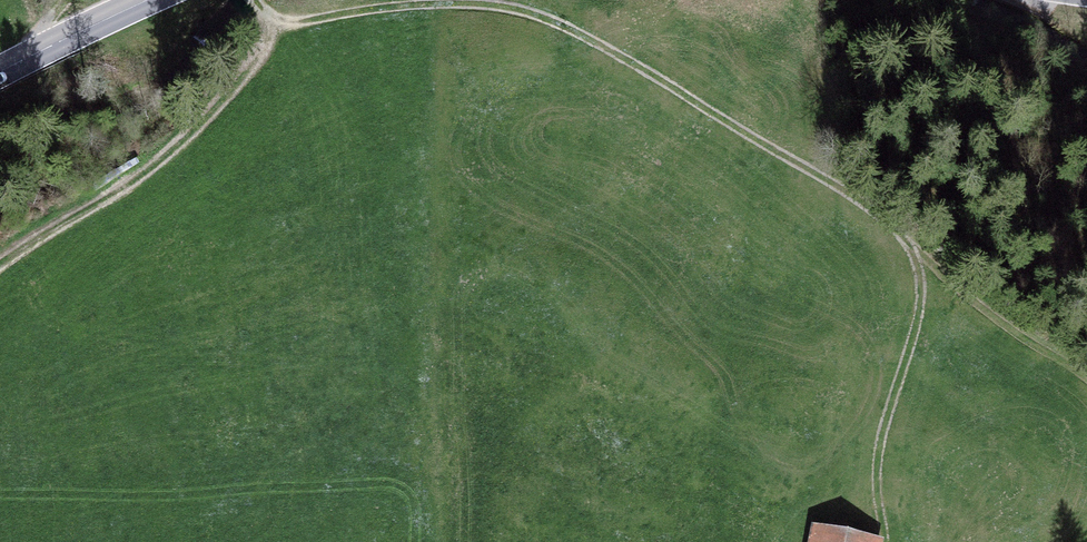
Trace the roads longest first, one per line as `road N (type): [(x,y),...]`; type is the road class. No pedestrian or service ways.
road 1 (track): [(874,518),(868,425),(911,303),(909,245),(577,33),(524,11),(465,1),(294,17),(257,10),(251,0)]
road 2 (track): [(1086,384),(909,245)]
road 3 (secondary): [(0,73),(155,0)]

